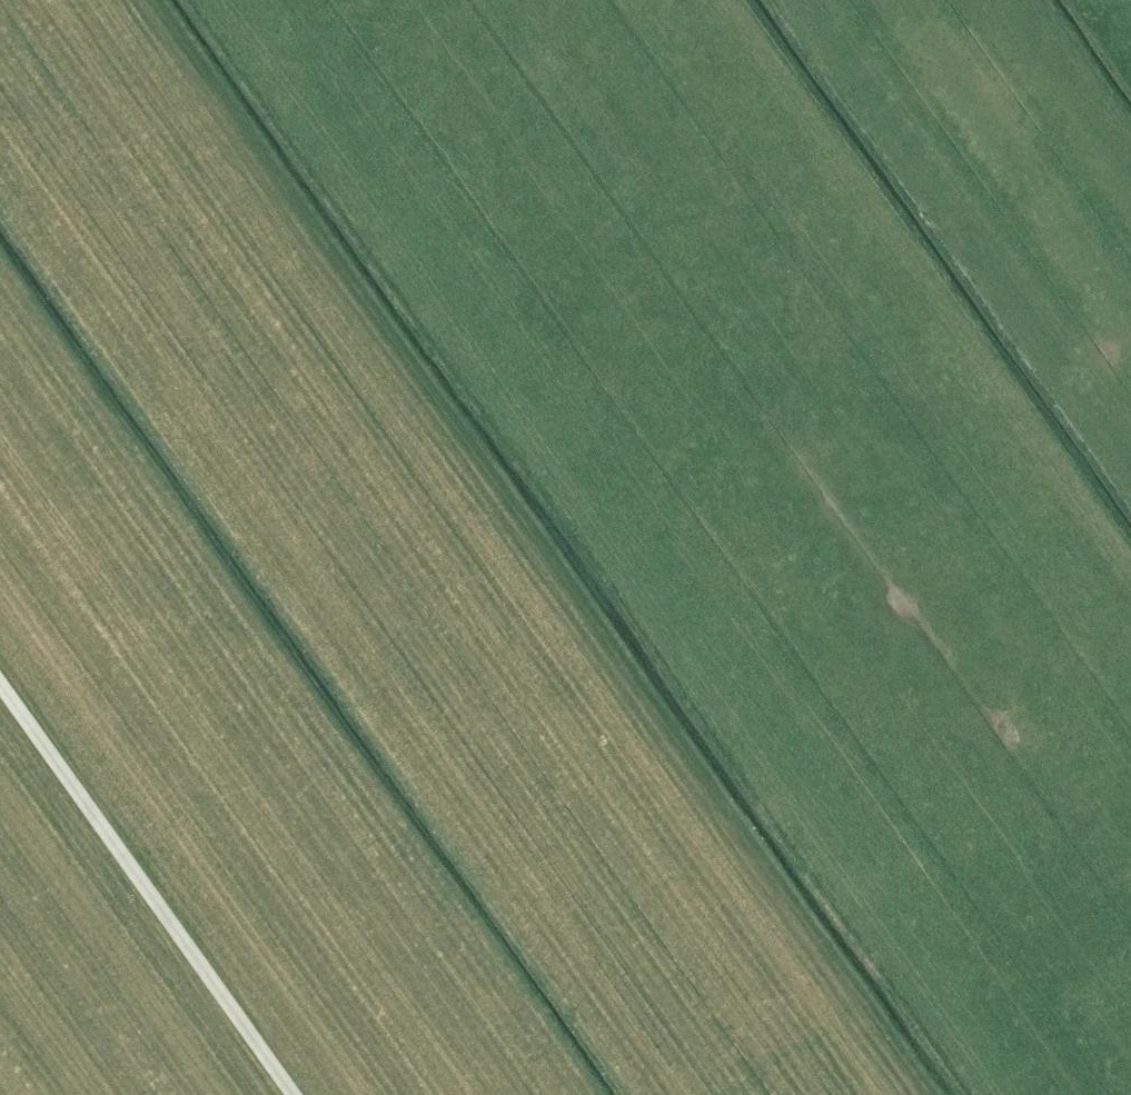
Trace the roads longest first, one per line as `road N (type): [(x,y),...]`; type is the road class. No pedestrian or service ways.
road 1 (track): [(927,1094),(153,0)]
road 2 (track): [(0,681),(300,1094)]

